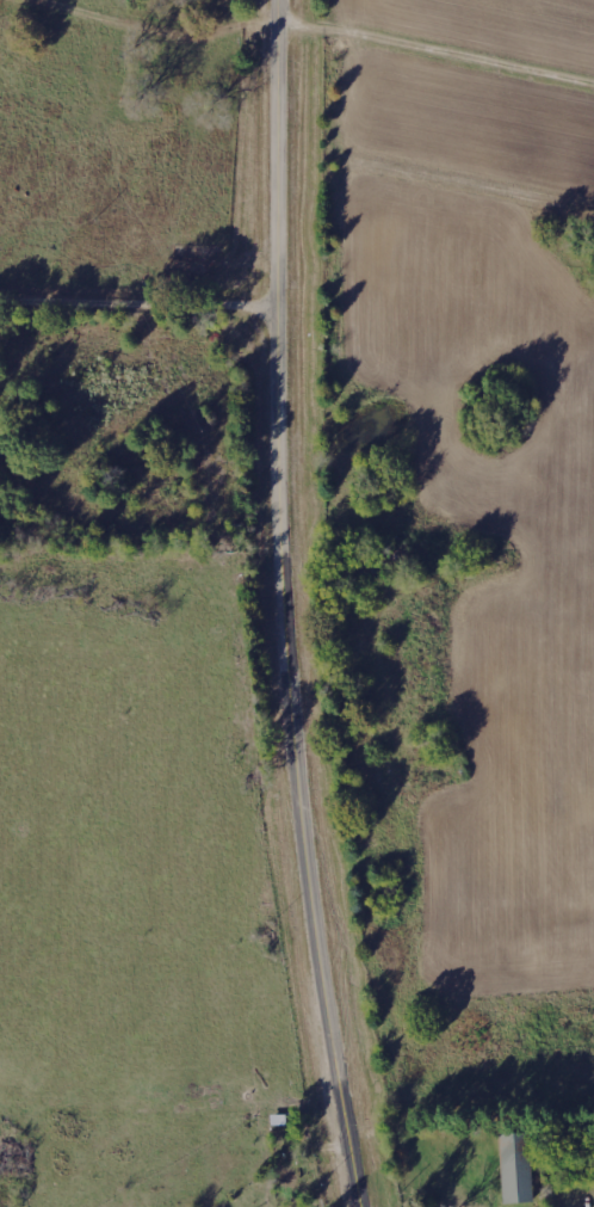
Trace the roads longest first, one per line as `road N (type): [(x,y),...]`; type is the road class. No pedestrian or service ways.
road 1 (secondary): [(370,1206),(299,738),(286,488),(285,0)]
road 2 (residential): [(285,316),(221,304),(0,298)]
road 3 (residential): [(593,1159),(499,1156),(370,1206)]

